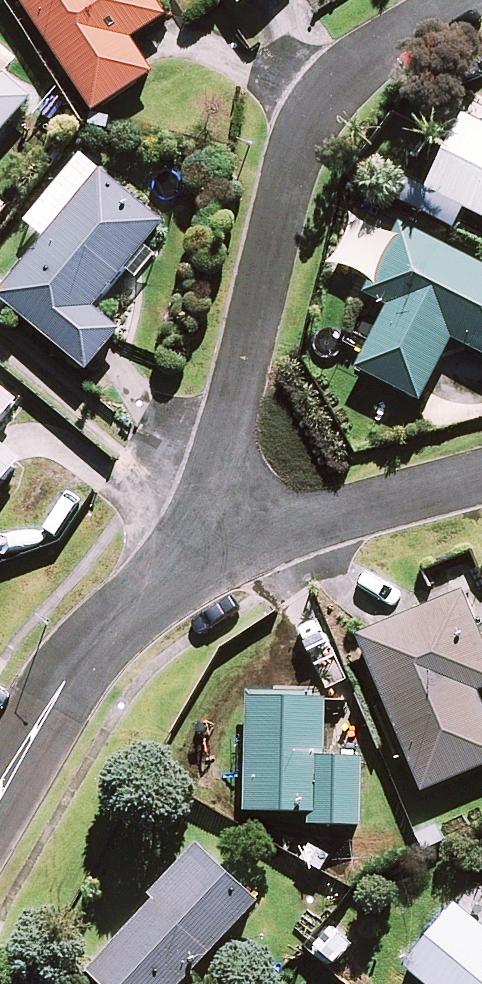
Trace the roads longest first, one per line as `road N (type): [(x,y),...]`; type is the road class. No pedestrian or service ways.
road 1 (residential): [(222,548),(232,420),(293,177),(332,98),(384,43),(454,0)]
road 2 (residential): [(0,800),(68,694),(146,603),(222,548)]
road 3 (residential): [(481,478),(329,521)]

